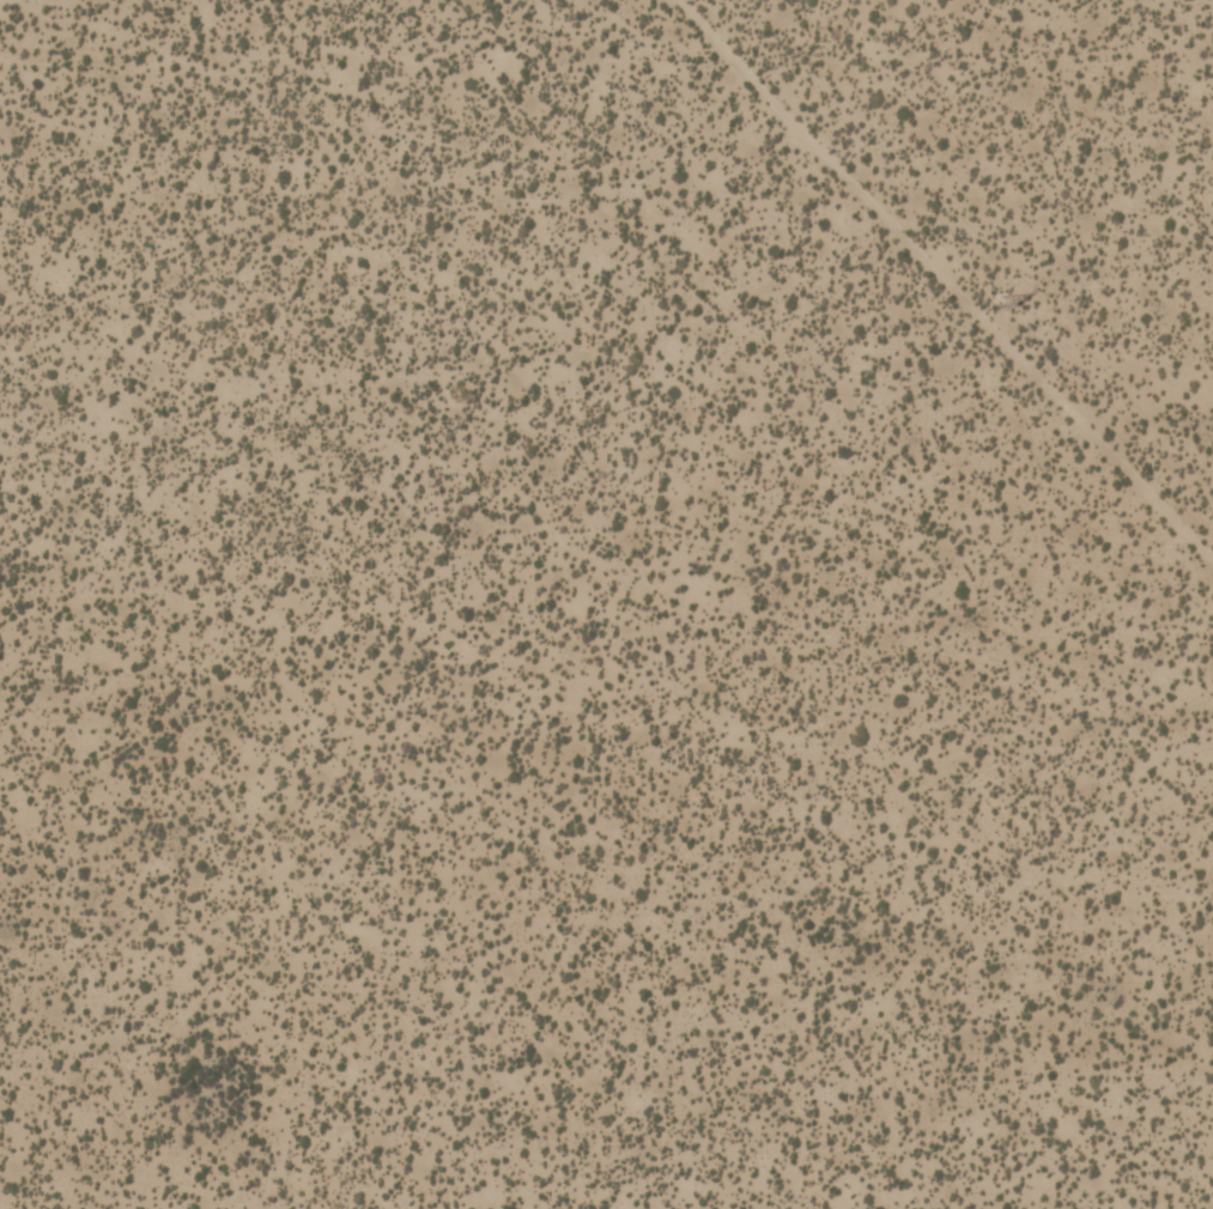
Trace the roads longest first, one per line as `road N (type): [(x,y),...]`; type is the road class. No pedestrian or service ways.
road 1 (track): [(1212,570),(680,0)]

